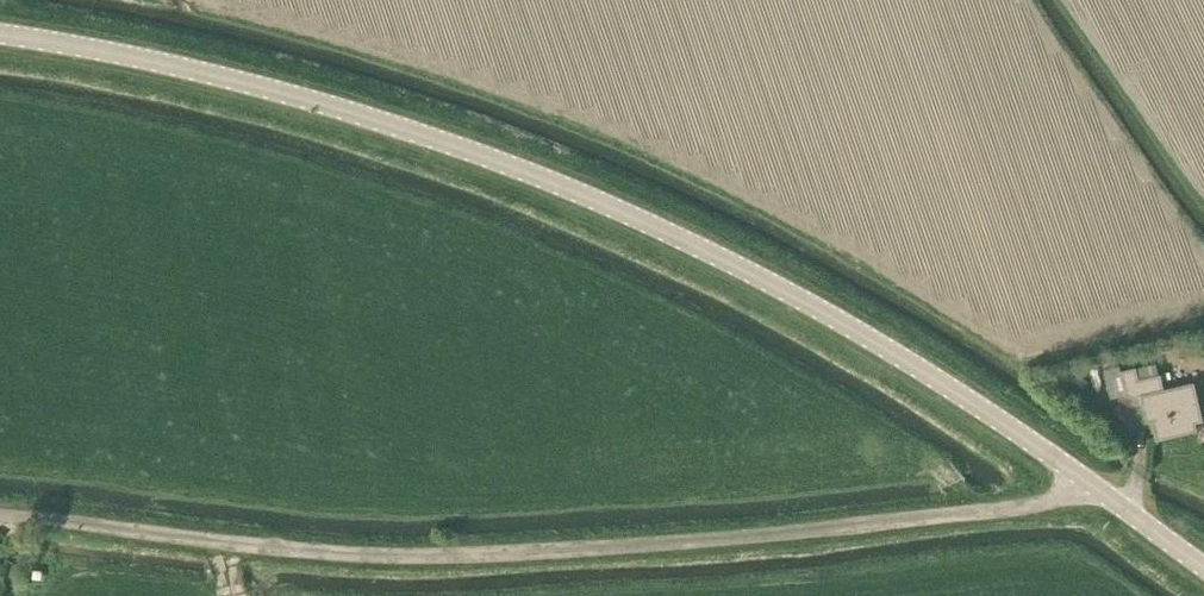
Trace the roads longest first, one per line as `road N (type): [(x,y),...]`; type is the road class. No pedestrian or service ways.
road 1 (tertiary): [(1203,566),(808,301),(642,219),(477,153),(313,101),(0,33)]
road 2 (track): [(1090,483),(1042,503),(793,534),(479,556),(281,549),(50,521)]

